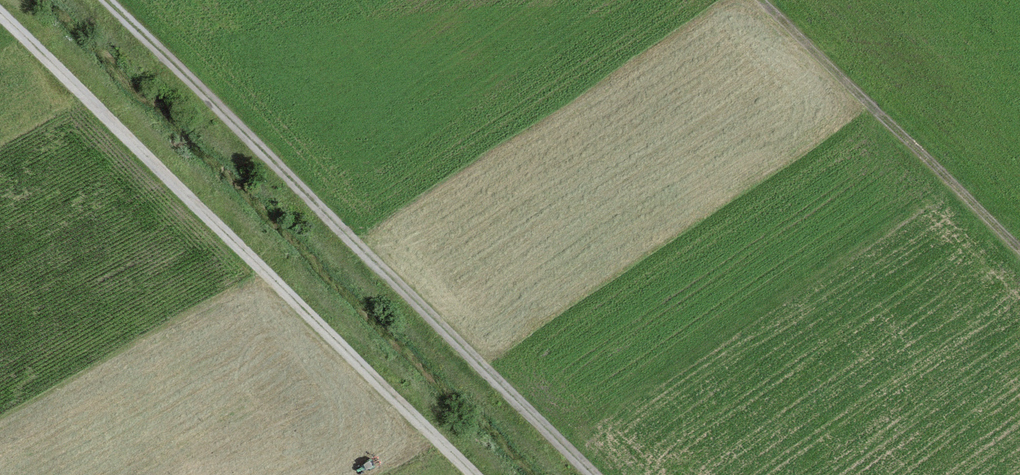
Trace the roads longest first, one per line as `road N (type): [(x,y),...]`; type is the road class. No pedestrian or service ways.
road 1 (track): [(593,474),(107,0)]
road 2 (track): [(0,13),(473,474)]
road 3 (track): [(1019,251),(760,0)]

